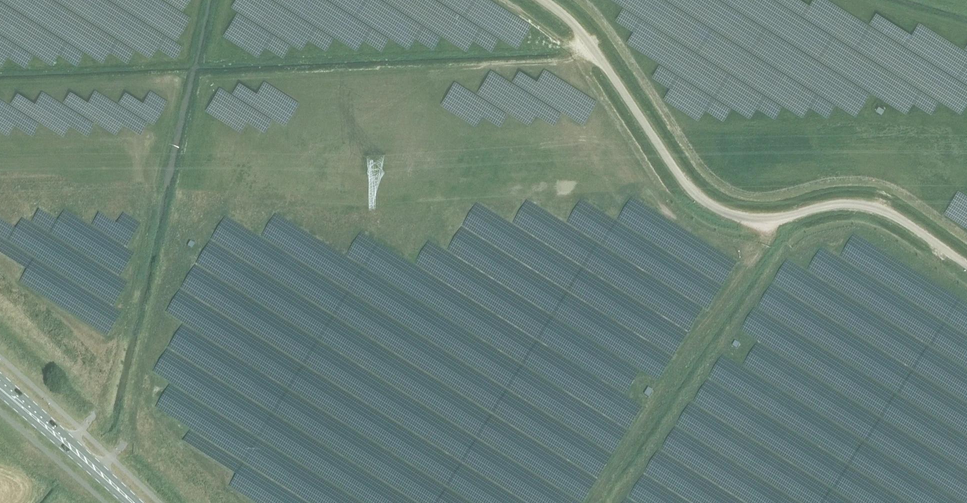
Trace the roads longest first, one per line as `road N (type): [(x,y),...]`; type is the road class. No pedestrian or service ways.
road 1 (unclassified): [(966,266),(892,214),(837,204),(753,218),(706,199),(679,176),(588,40),(543,0)]
road 2 (primary): [(135,502),(0,383)]

